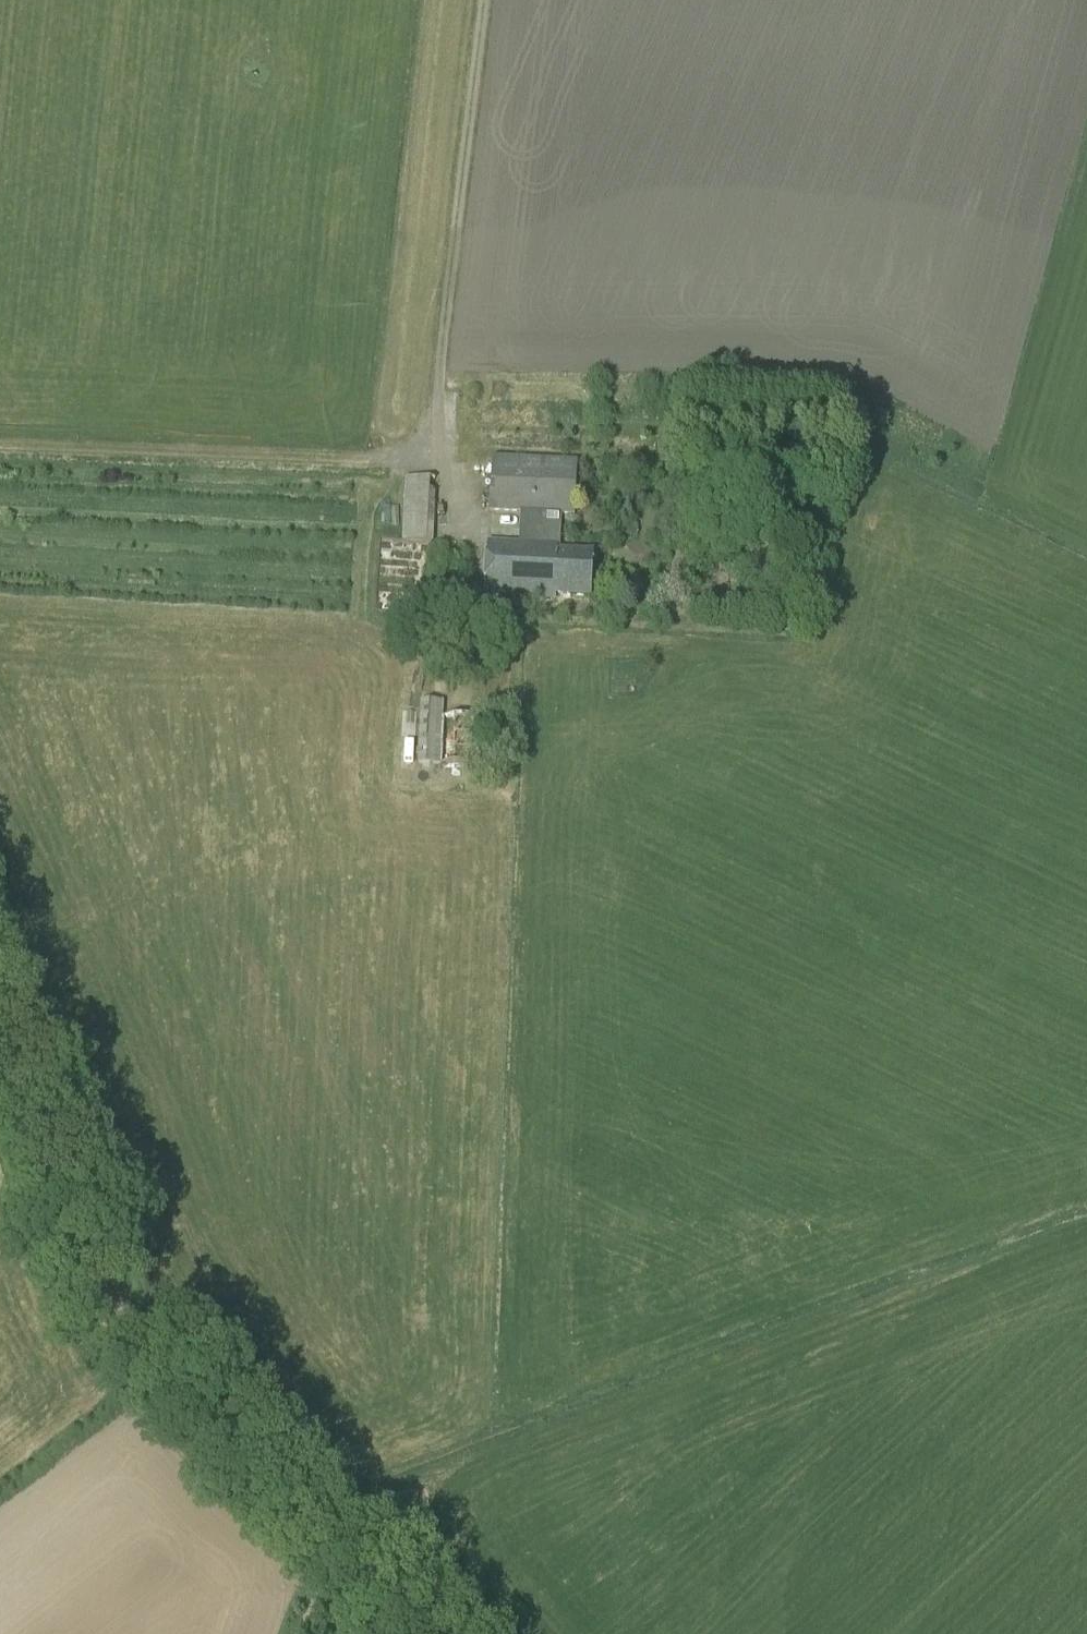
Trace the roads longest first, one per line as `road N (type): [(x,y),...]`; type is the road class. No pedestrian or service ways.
road 1 (track): [(0,1038),(93,1269),(140,1341),(433,1633)]
road 2 (track): [(444,457),(0,441)]

